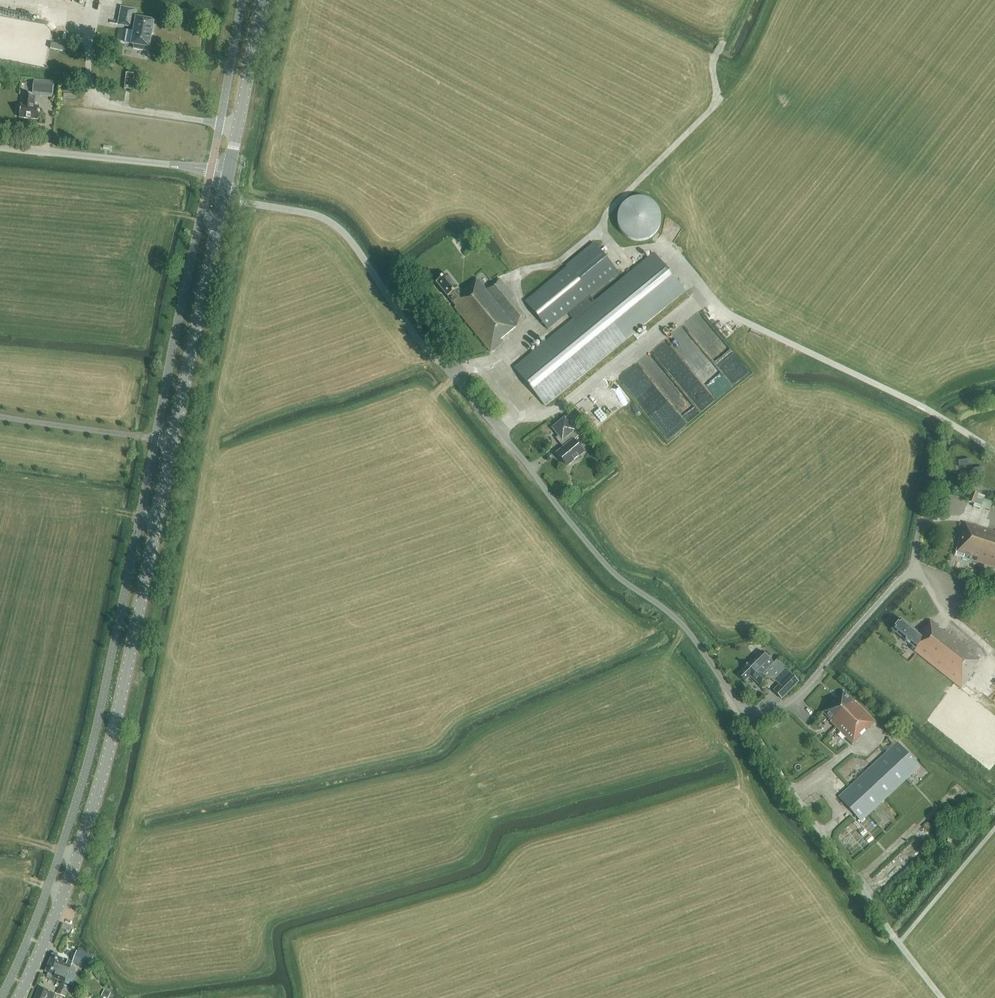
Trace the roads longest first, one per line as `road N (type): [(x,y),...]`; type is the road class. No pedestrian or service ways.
road 1 (unclassified): [(916,569),(790,701),(767,710),(745,708),(686,629),(591,546),(416,336),(347,235),(313,214),(223,198)]
road 2 (secondary): [(19,997),(105,766),(223,198)]
road 3 (track): [(994,450),(724,310),(665,244),(616,252),(599,230)]
road 4 (track): [(724,40),(713,62),(712,108),(608,211),(599,230),(558,262),(517,273),(518,297),(541,327),(494,365)]
road 5 (unclassified): [(228,173),(0,147)]
road 6 (track): [(942,997),(822,833)]
road 7 (secondary): [(228,173),(263,0)]
road 8 (track): [(994,828),(899,943)]

